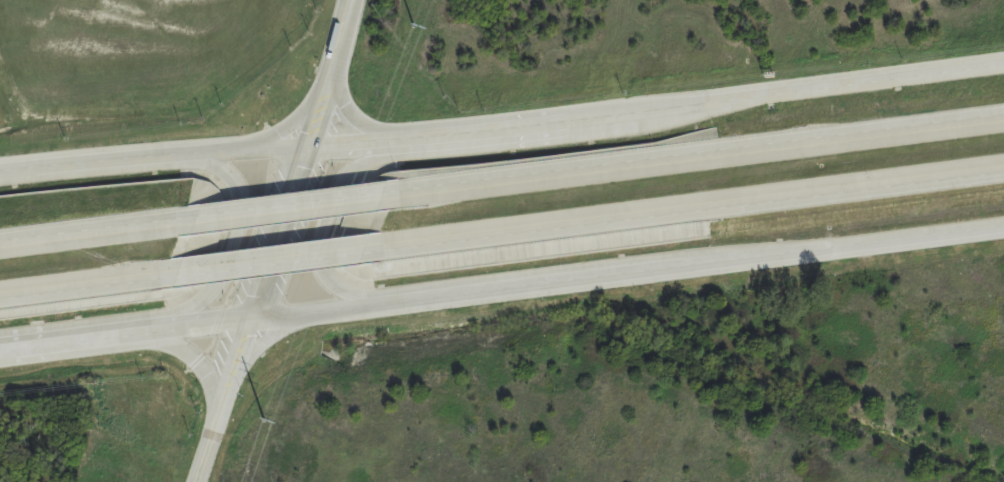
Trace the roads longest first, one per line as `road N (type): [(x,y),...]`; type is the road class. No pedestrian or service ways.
road 1 (secondary): [(0,356),(1003,224)]
road 2 (secondary): [(1003,65),(435,141),(300,149)]
road 3 (motorway): [(355,253),(1003,170)]
road 4 (motorway): [(959,127),(376,194)]
road 5 (tertiary): [(198,481),(349,0)]
road 6 (secondary): [(300,149),(0,173)]
road 7 (secondary): [(435,141),(350,175),(324,231),(320,267),(377,302)]
road 8 (secondary): [(168,330),(217,293),(239,240),(241,208),(221,175),(164,159)]
road 9 (motorway): [(376,194),(184,214)]
road 10 (motorway): [(168,275),(355,253)]
road 11 (motorway): [(184,214),(0,239)]
road 12 (motorway): [(0,296),(168,275)]

